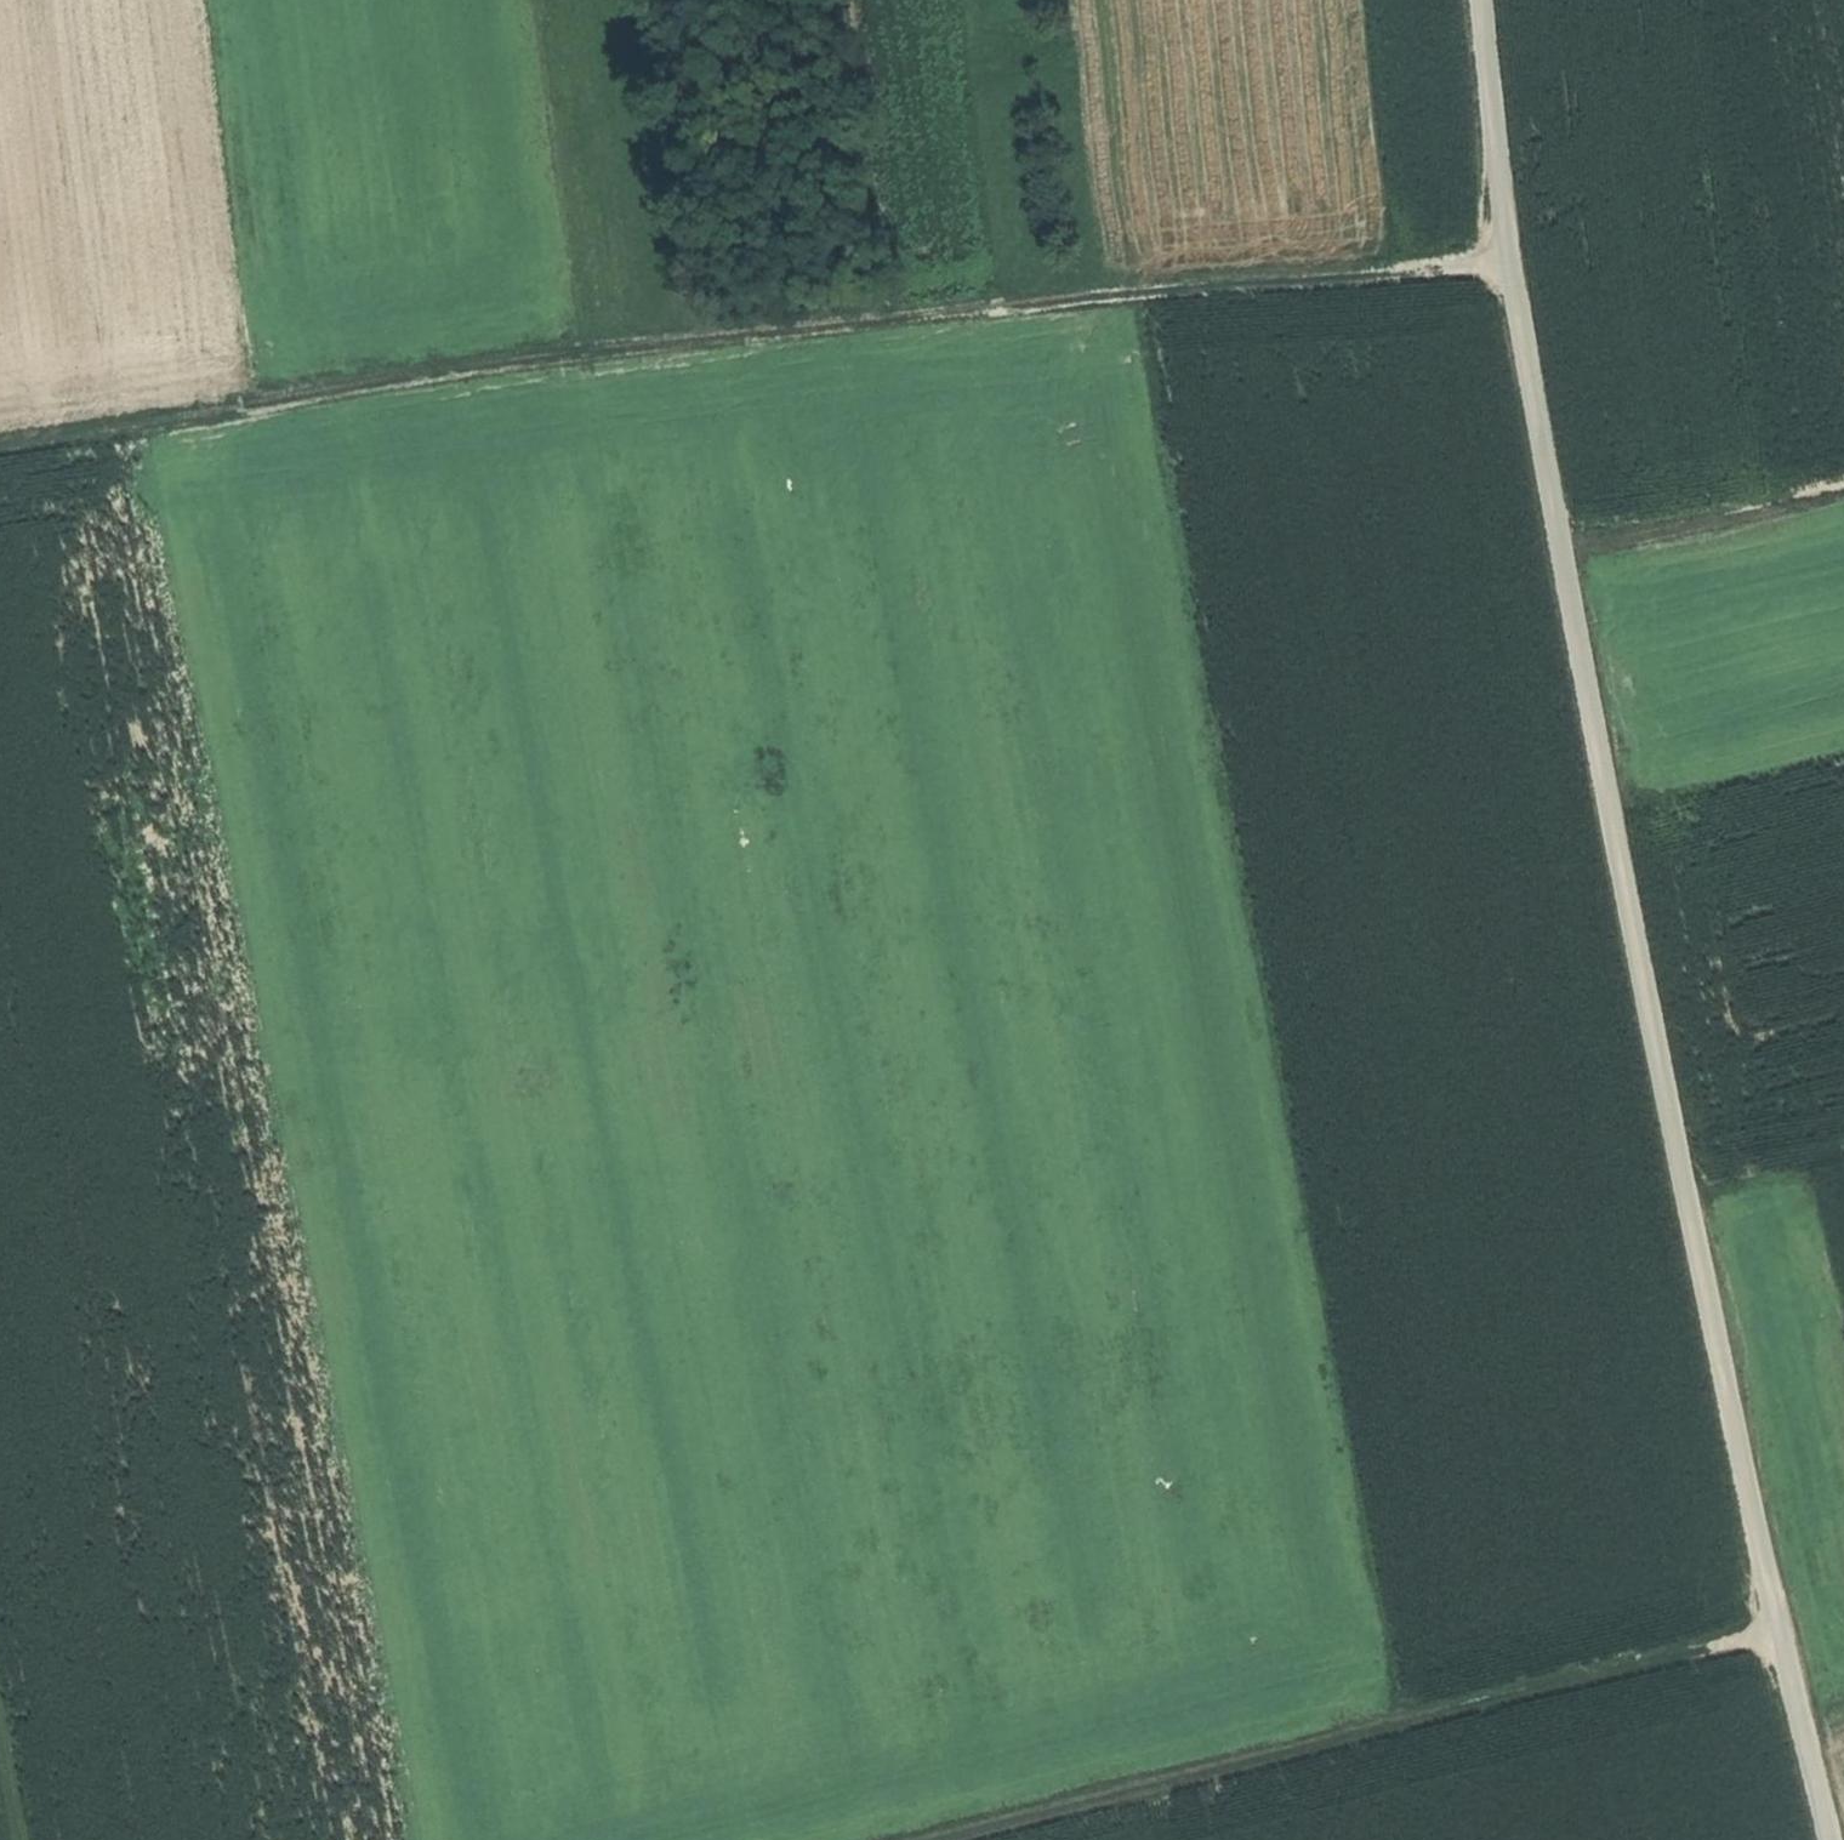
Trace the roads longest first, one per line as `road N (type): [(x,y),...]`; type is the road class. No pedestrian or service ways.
road 1 (track): [(1843,1835),(1792,1622),(1511,271),(1117,284),(646,325),(0,429)]
road 2 (track): [(1792,1622),(899,1839)]
road 3 (track): [(1511,271),(1483,0)]
road 4 (track): [(38,1839),(0,1650)]

